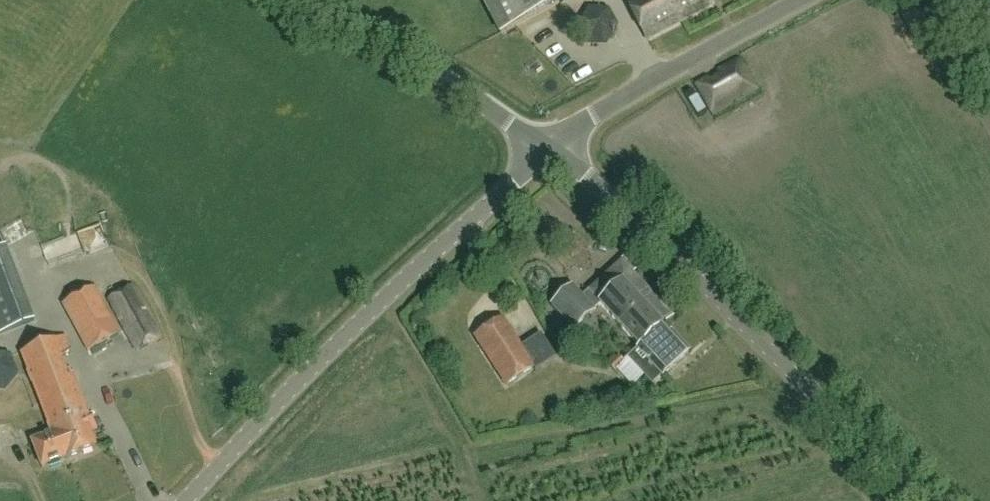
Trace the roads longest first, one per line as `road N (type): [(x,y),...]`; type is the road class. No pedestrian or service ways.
road 1 (unclassified): [(185,500),(422,260),(555,143)]
road 2 (tertiary): [(921,500),(555,143)]
road 3 (tertiary): [(555,143),(296,0)]
road 4 (unclassified): [(555,143),(617,97),(799,0)]

